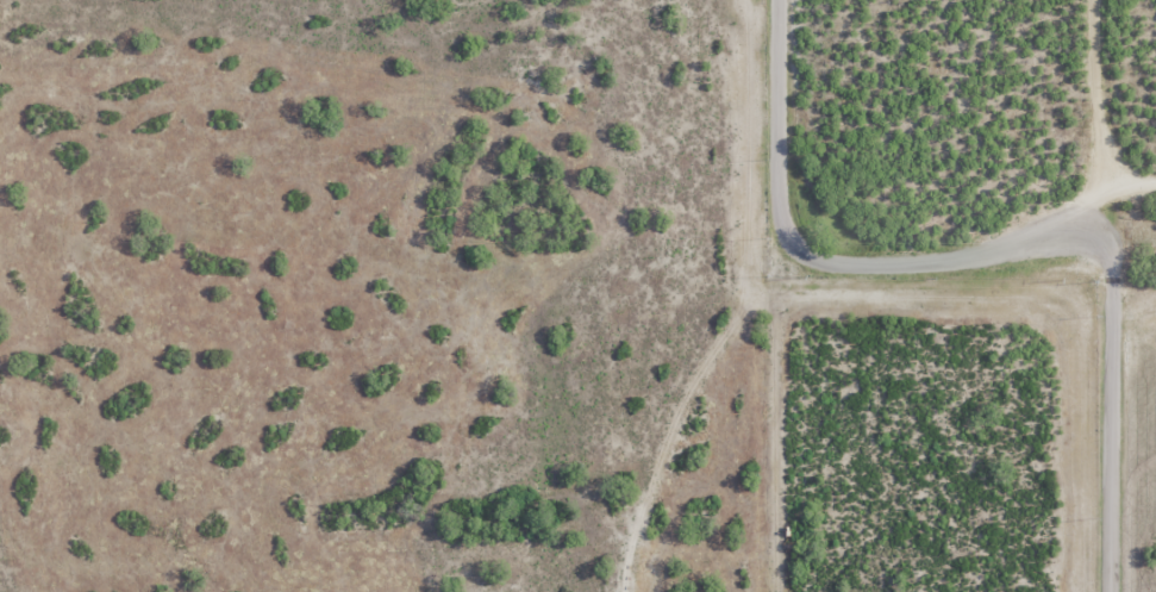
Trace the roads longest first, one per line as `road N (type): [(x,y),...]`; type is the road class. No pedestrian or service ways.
road 1 (residential): [(1113,591),(1114,281),(1107,260),(1073,242),(960,267),(848,269),(812,258),(786,235),(783,0)]

